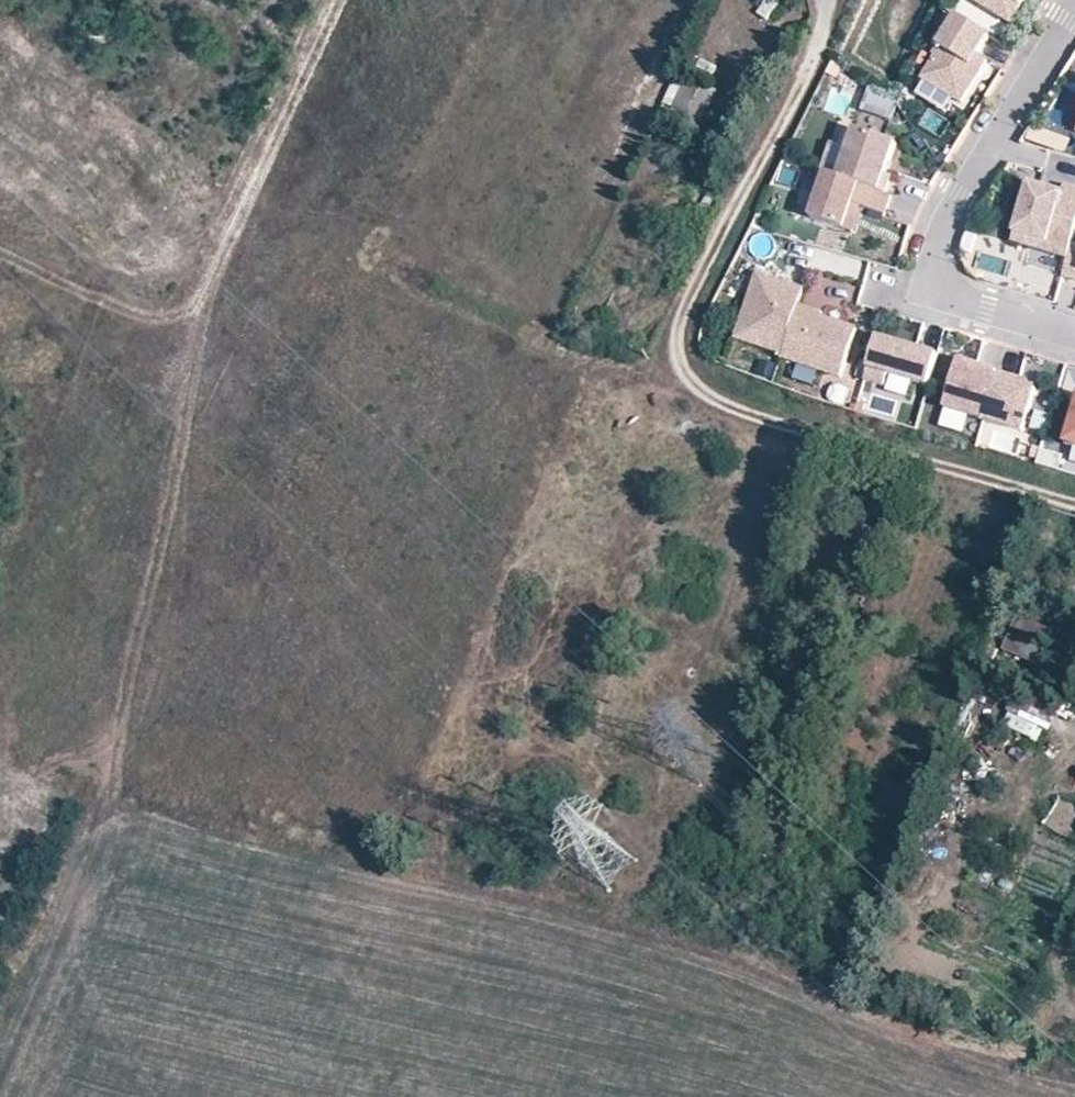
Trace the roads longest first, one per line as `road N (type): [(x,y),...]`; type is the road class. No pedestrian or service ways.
road 1 (residential): [(826,0),(828,31),(686,304),(678,334),(683,363),(709,395),(1074,505)]
road 2 (residential): [(1074,6),(961,196),(934,263),(941,290),(959,305),(1074,335)]

